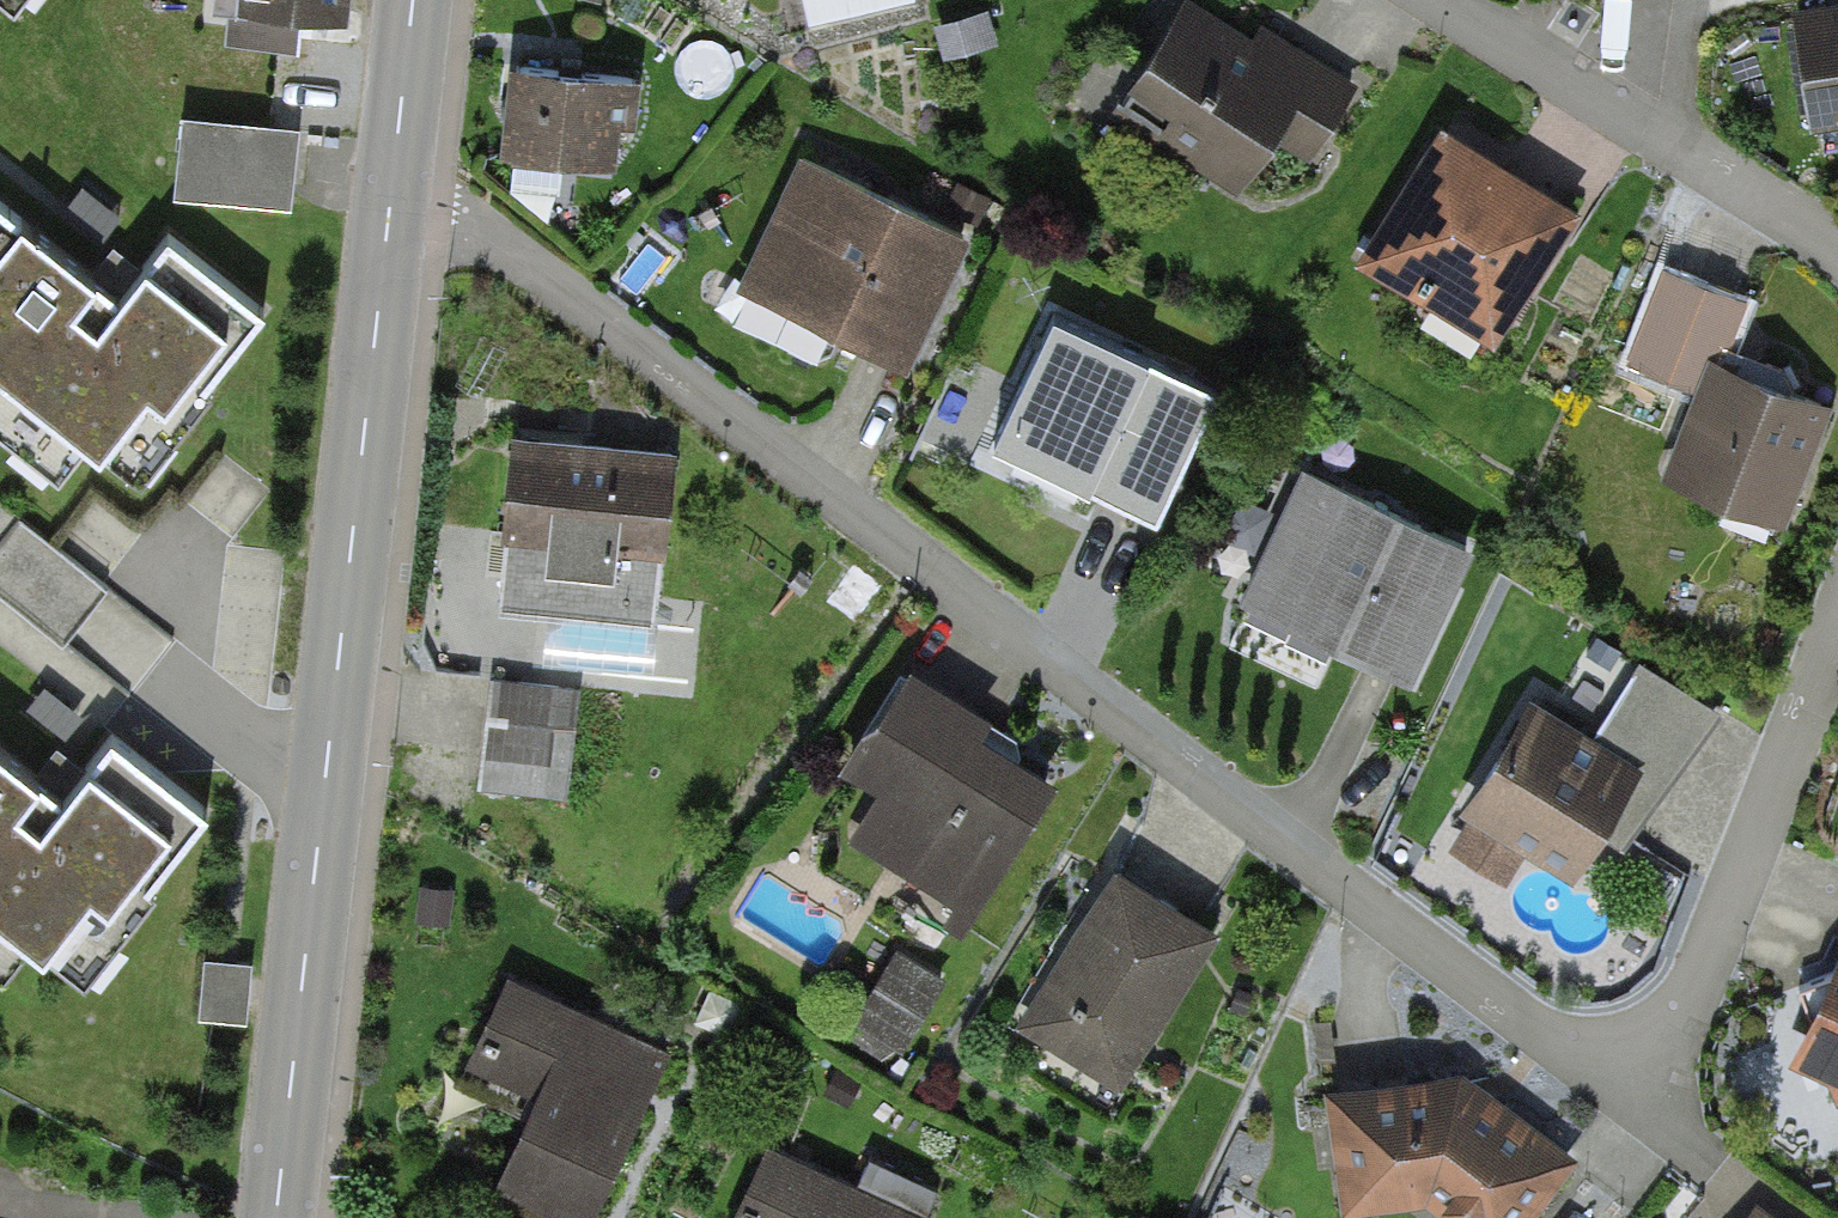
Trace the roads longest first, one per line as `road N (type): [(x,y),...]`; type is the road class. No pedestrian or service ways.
road 1 (residential): [(393,194),(439,201),(1625,1100)]
road 2 (tertiary): [(277,1205),(393,194)]
road 3 (residential): [(1625,1100),(1697,982),(1837,627)]
road 4 (residential): [(1837,248),(1445,0)]
road 5 (tertiary): [(393,194),(414,0)]

